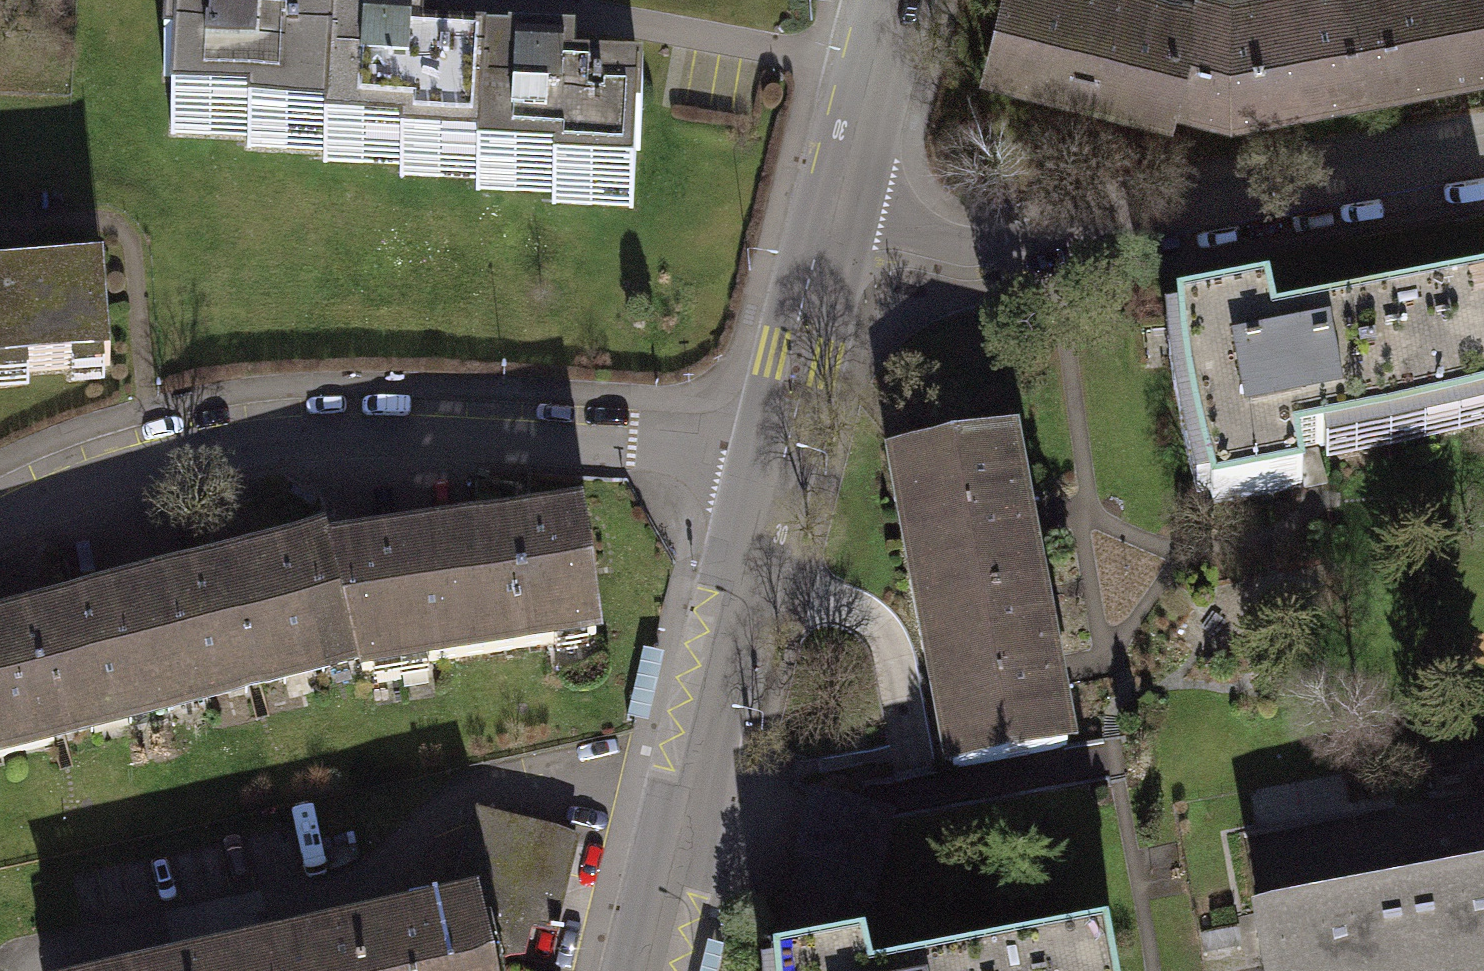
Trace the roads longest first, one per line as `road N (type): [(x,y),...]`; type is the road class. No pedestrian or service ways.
road 1 (residential): [(777,451),(380,432),(220,443),(137,458),(0,512)]
road 2 (residential): [(1483,165),(1085,240),(1002,248),(837,215)]
road 3 (tertiary): [(647,970),(777,451)]
road 4 (tertiary): [(777,451),(837,215)]
road 5 (tertiary): [(837,215),(892,0)]

